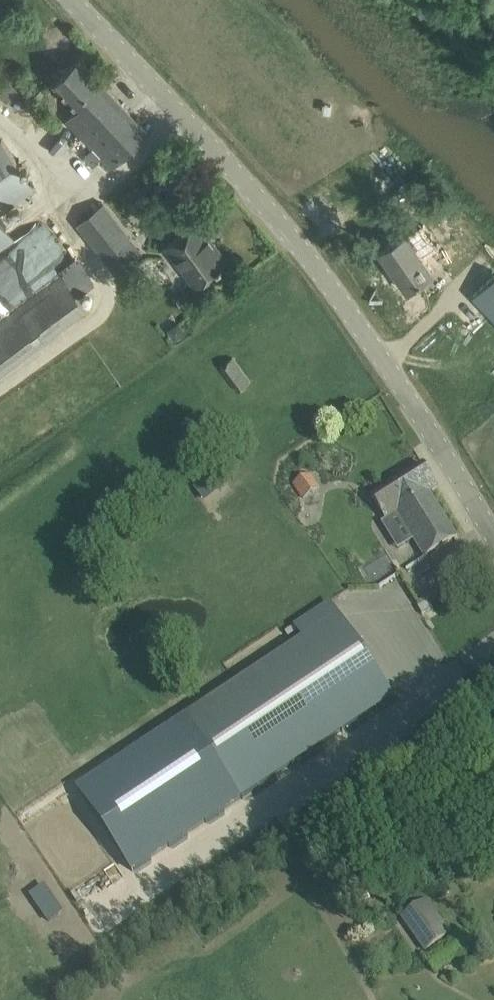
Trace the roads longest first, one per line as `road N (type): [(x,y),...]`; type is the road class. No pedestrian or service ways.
road 1 (unclassified): [(493,551),(411,415),(245,186),(72,0)]

